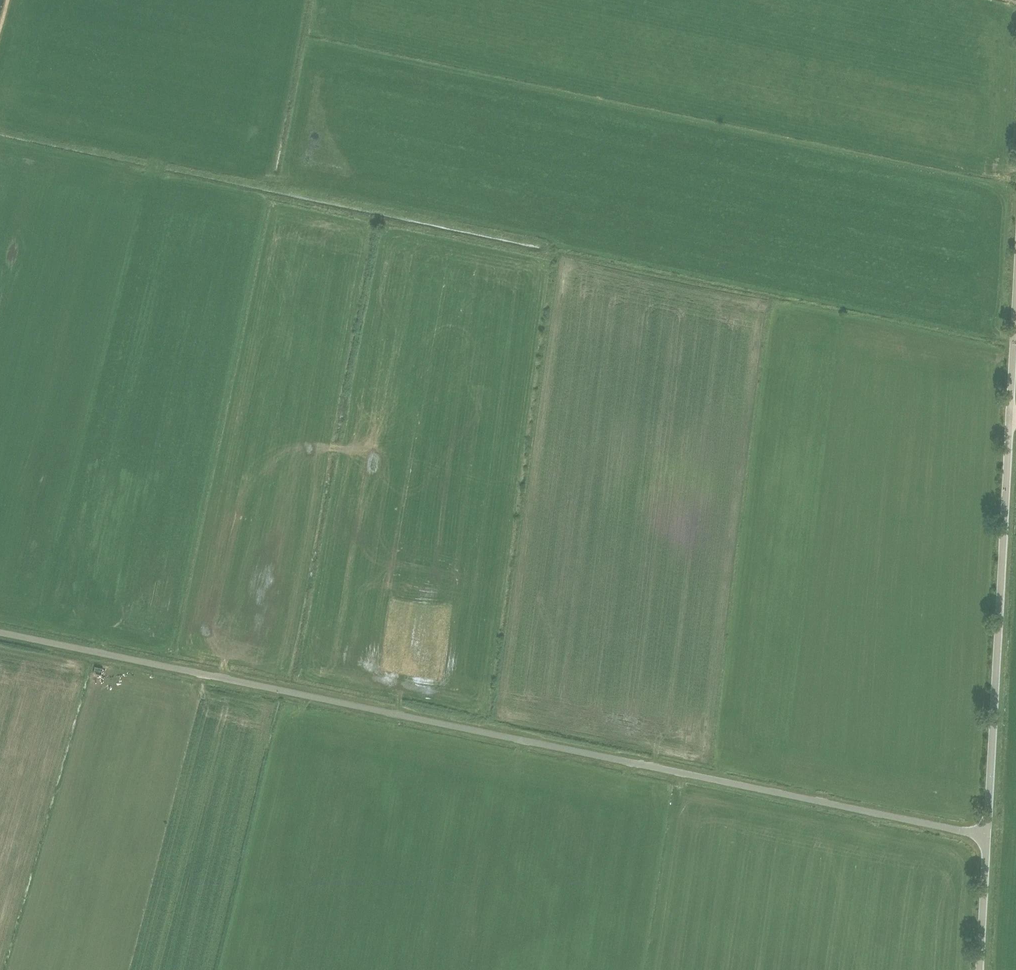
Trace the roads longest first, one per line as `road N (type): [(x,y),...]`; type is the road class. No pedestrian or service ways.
road 1 (unclassified): [(987,836),(0,631)]
road 2 (unclassified): [(987,836),(1015,338)]
road 3 (unclassified): [(978,969),(987,836)]

